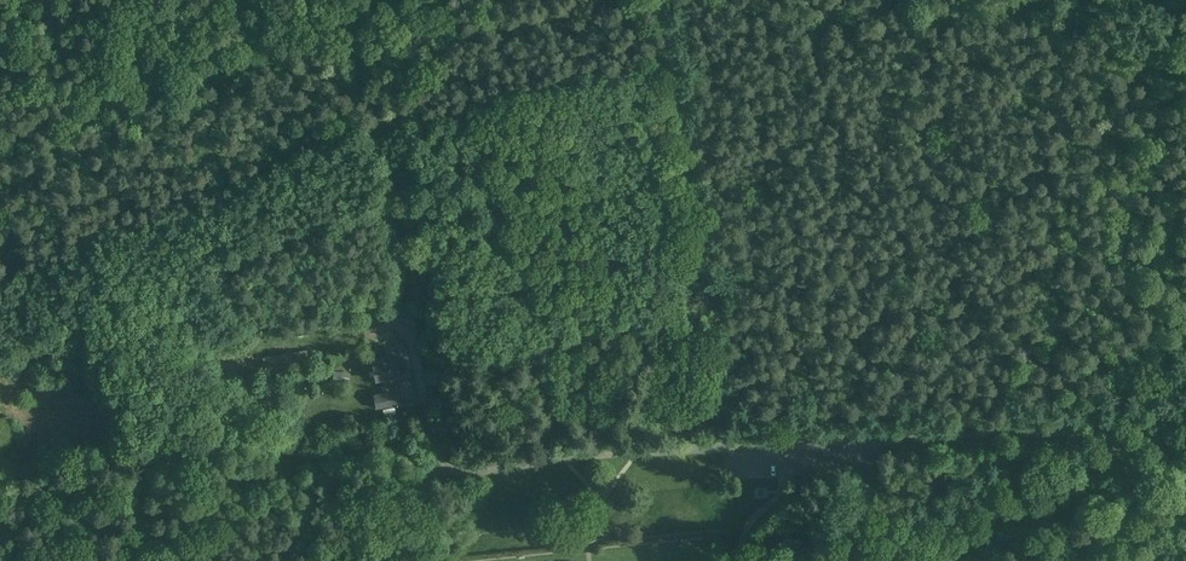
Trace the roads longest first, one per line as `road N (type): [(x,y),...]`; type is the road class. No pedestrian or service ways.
road 1 (unclassified): [(637,453),(1036,426),(1150,447),(1185,438)]
road 2 (track): [(330,0),(392,113),(418,331)]
road 3 (track): [(161,560),(170,543),(211,523),(462,473)]
road 4 (track): [(462,473),(637,453)]
road 5 (track): [(418,331),(439,453),(462,473)]

